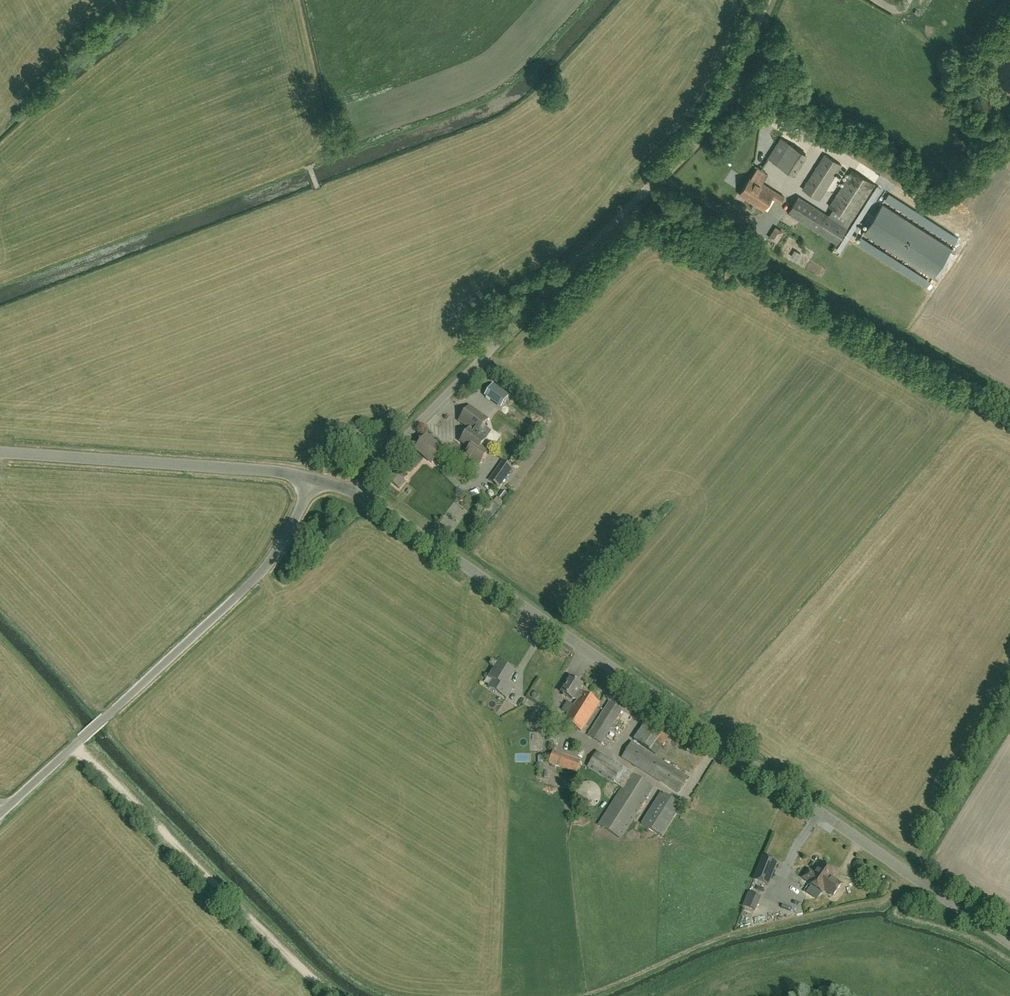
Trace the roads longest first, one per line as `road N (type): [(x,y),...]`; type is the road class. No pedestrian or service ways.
road 1 (unclassified): [(1009,945),(357,490)]
road 2 (unclassified): [(357,490),(716,114),(768,0)]
road 3 (unclassified): [(6,807),(267,568),(312,482)]
road 4 (unclassified): [(312,482),(0,452)]

